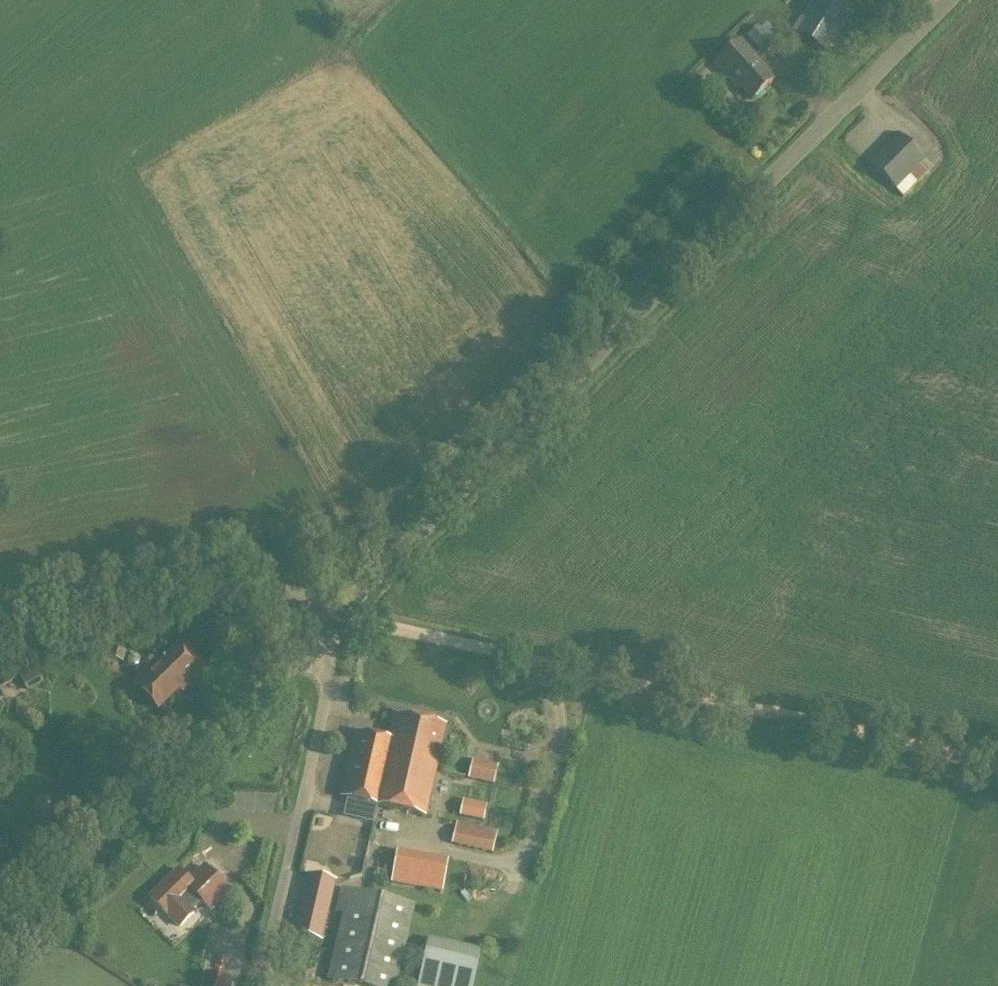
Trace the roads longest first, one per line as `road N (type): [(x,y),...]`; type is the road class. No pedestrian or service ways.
road 1 (unclassified): [(949,0),(333,615)]
road 2 (track): [(997,777),(333,615)]
road 3 (unclassified): [(333,615),(0,942)]
road 4 (unclassified): [(257,985),(318,728),(333,615)]
road 5 (unclassified): [(333,615),(269,593),(235,593),(0,639)]

